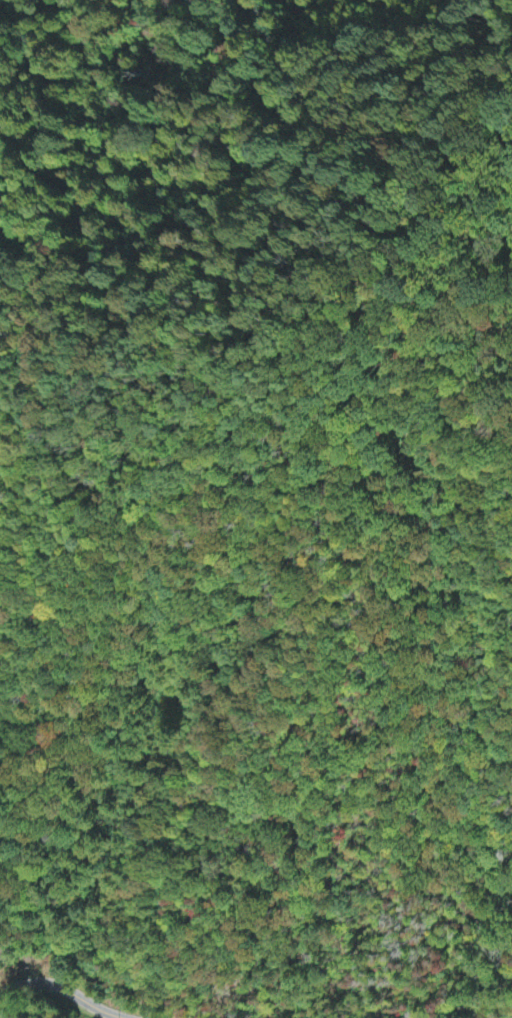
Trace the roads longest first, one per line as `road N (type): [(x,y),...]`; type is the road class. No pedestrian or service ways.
road 1 (residential): [(0,994),(24,982),(49,983),(130,1017)]

